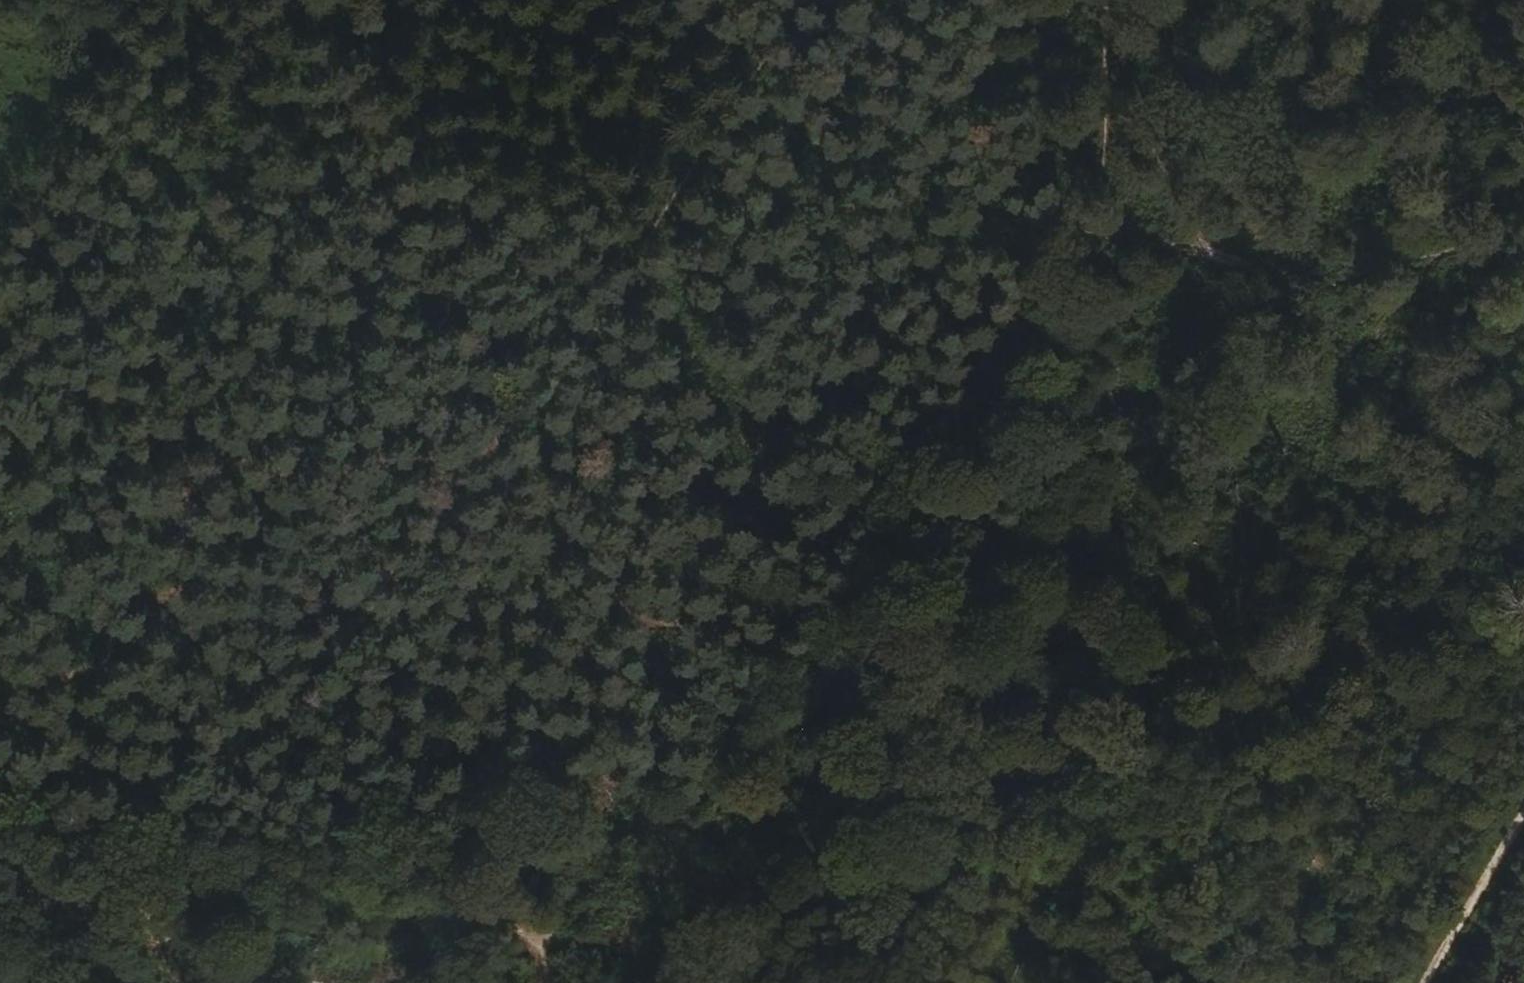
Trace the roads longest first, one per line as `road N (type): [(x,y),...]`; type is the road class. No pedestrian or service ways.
road 1 (track): [(0,823),(177,851),(529,932),(542,982)]
road 2 (track): [(1434,982),(1523,828)]

